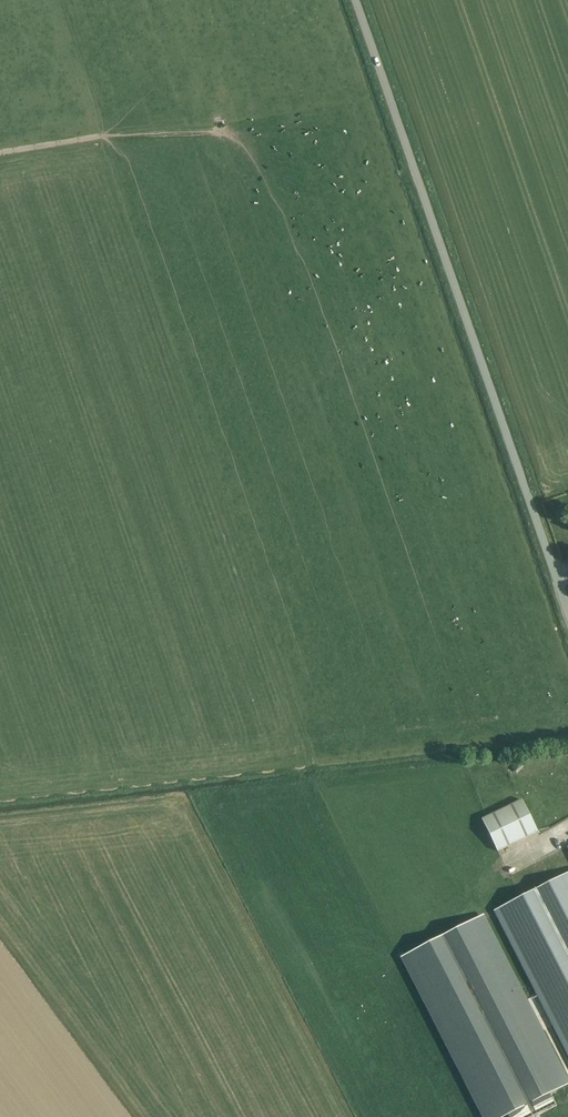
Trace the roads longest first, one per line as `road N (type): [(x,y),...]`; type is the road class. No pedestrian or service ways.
road 1 (unclassified): [(567,610),(355,0)]

